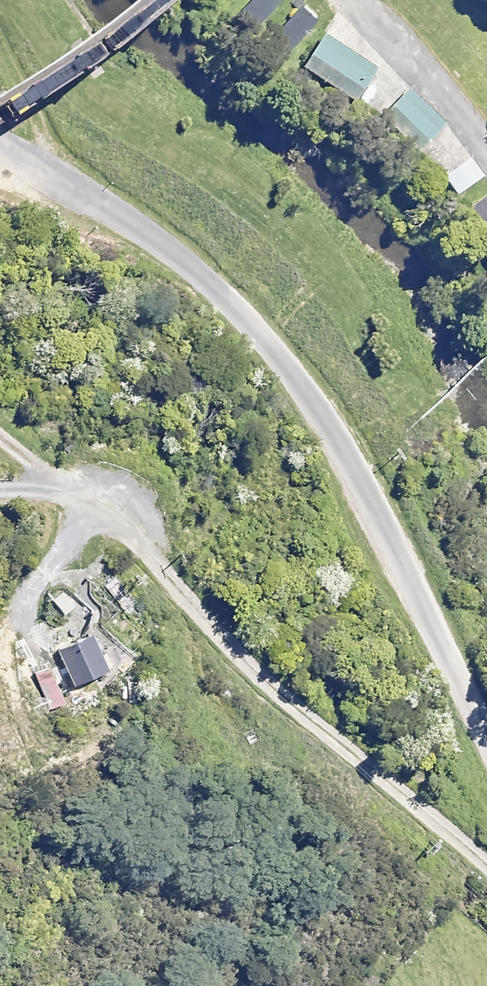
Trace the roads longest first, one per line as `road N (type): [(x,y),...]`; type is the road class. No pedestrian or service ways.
road 1 (residential): [(486,727),(354,467),(274,356),(213,288),(37,182),(0,150)]
road 2 (track): [(486,862),(329,742),(103,504),(0,436)]

